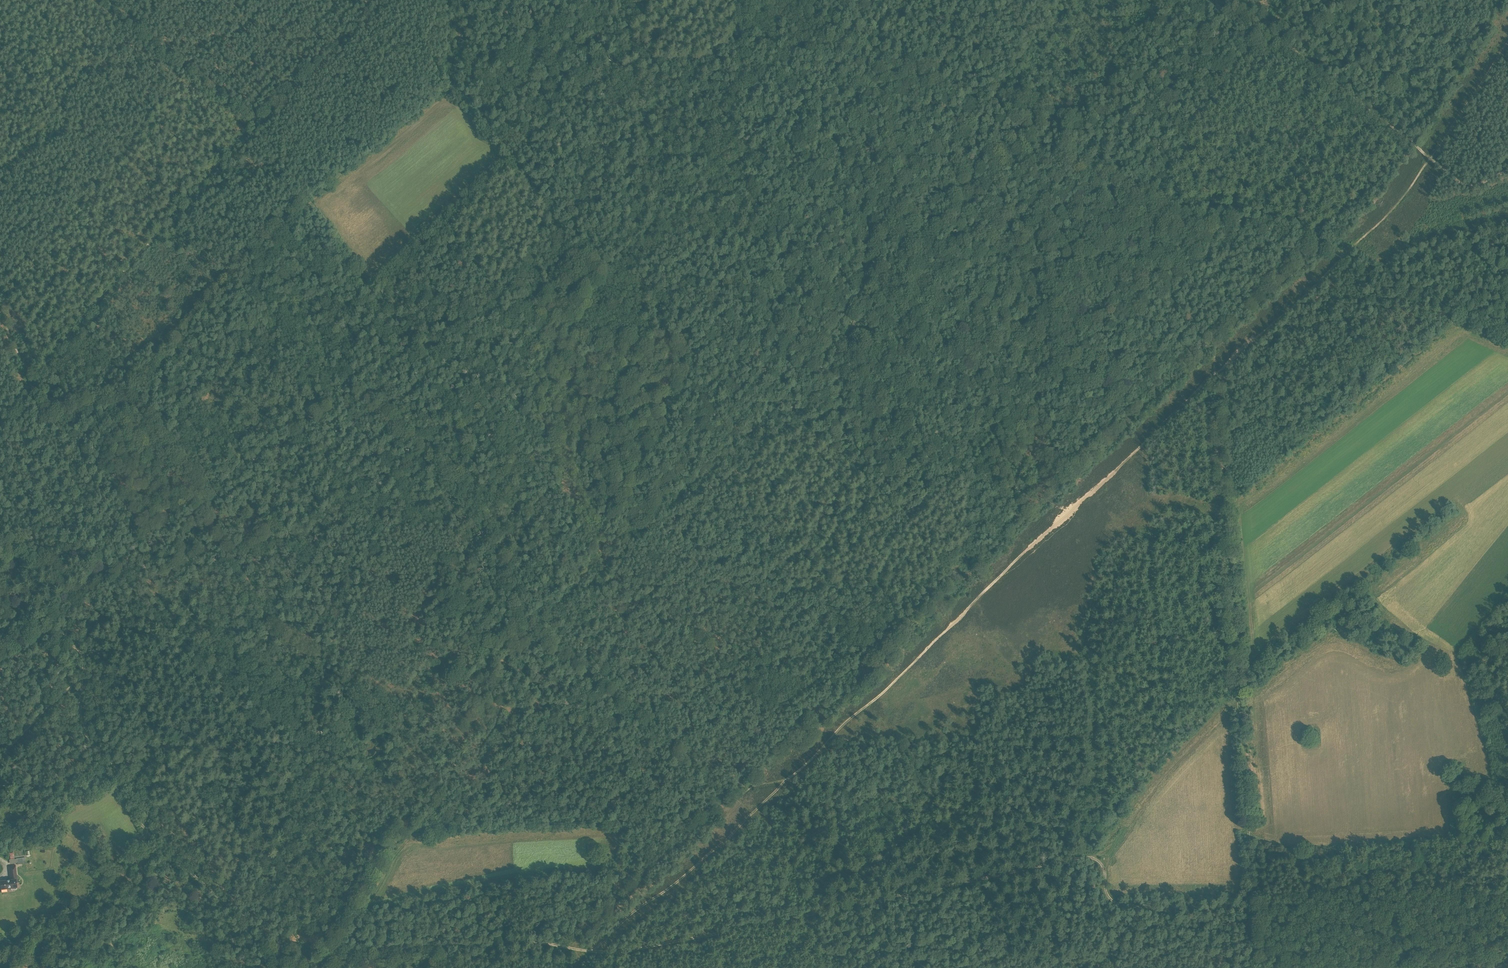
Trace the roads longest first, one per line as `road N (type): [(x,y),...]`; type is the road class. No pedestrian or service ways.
road 1 (track): [(273,952),(524,942),(604,953),(1092,859),(1107,870),(1115,896),(1152,915),(1221,914),(1255,894),(1214,352),(1251,306),(1322,246)]
road 2 (track): [(1507,42),(1379,224),(680,879),(591,952)]
road 3 (track): [(801,0),(825,25),(921,58),(1009,102),(1145,190),(1261,212),(1507,328)]
road 4 (track): [(28,377),(339,37),(368,4),(362,0)]
road 5 (track): [(0,650),(35,624),(85,654),(82,726),(108,754),(141,825),(273,952)]
road 6 (track): [(213,495),(405,350),(360,269),(310,203)]
road 7 (track): [(310,203),(131,385),(213,495)]
road 8 (track): [(531,634),(731,796),(786,779)]
road 9 (track): [(1252,843),(1507,840)]
road 10 (track): [(35,624),(101,574),(145,569)]

